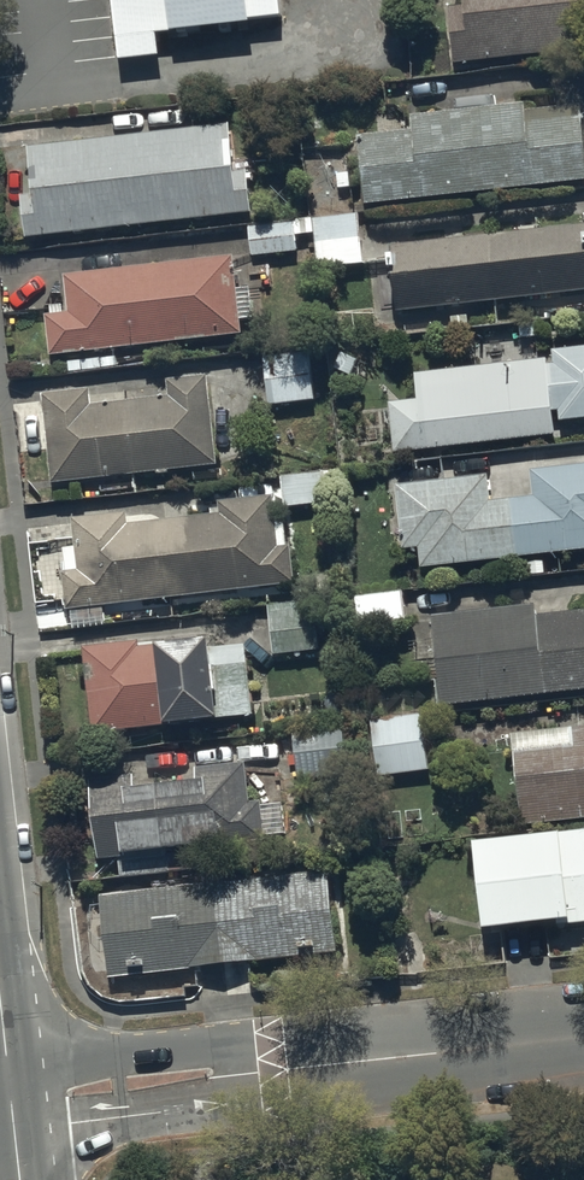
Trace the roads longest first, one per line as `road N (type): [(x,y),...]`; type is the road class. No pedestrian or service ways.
road 1 (tertiary): [(11,1099),(583,1033)]

